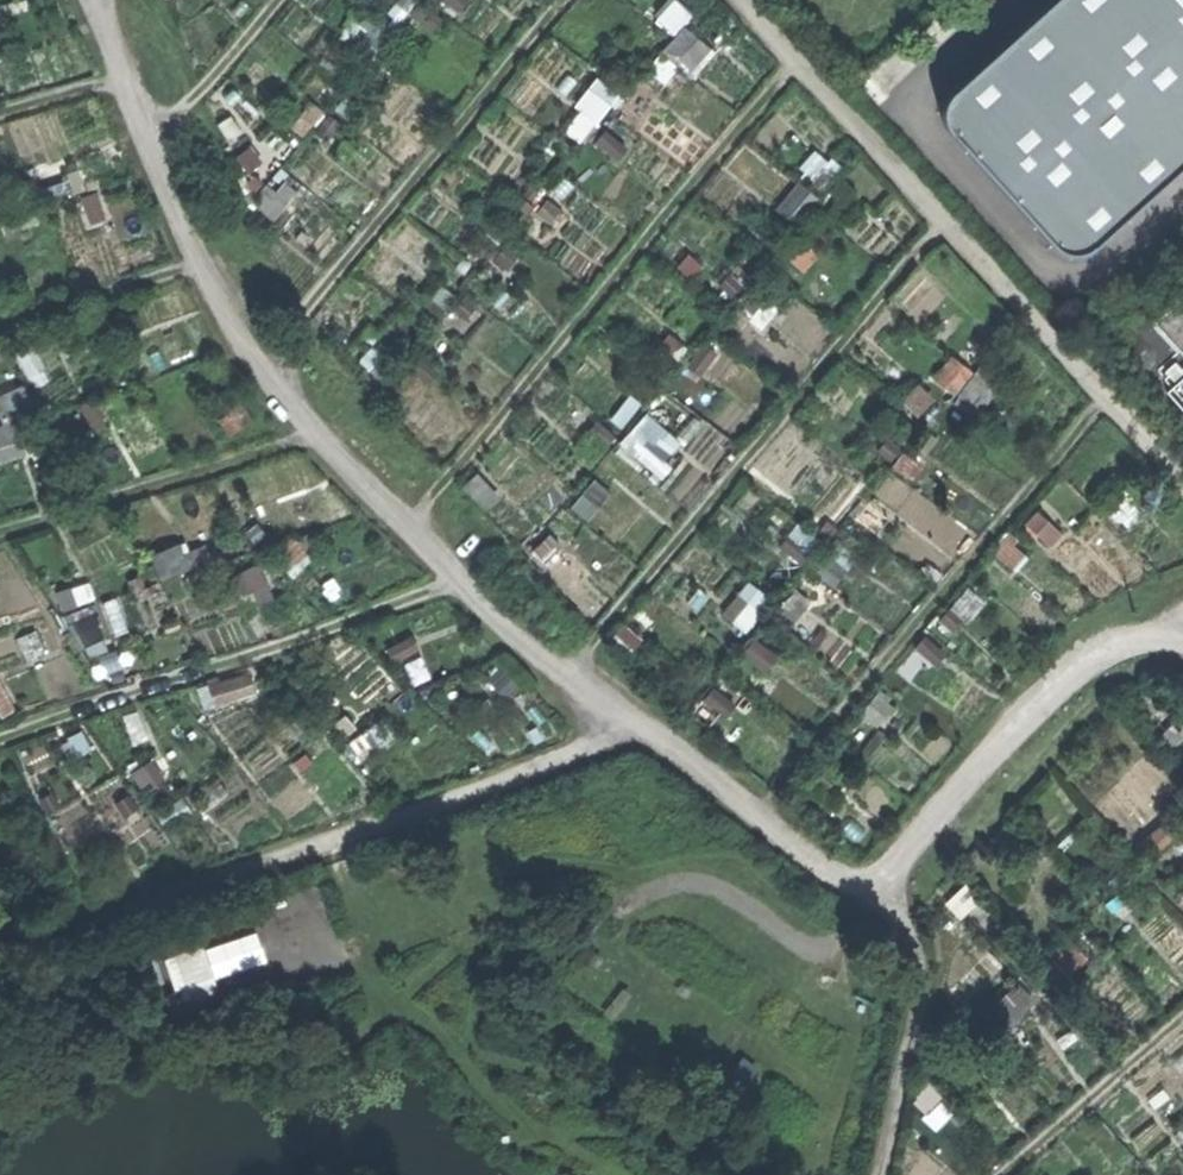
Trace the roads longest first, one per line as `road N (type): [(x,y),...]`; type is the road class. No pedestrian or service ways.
road 1 (track): [(887,894),(845,886),(563,666),(404,526),(255,368),(121,81),(101,0)]
road 2 (track): [(636,725),(0,959)]
road 3 (track): [(738,0),(1182,485)]
road 4 (track): [(404,526),(796,63)]
road 5 (track): [(563,666),(944,225)]
road 6 (track): [(759,818),(1105,400)]
road 7 (track): [(298,416),(287,360),(297,316),(565,0)]
road 8 (track): [(0,742),(463,578)]
road 9 (track): [(1182,643),(1130,640),(1076,669),(896,858),(887,894)]
road 10 (track): [(0,531),(316,435)]
road 11 (track): [(882,1174),(924,981),(887,894)]
road 12 (track): [(1000,1174),(1182,1013)]
road 13 (track): [(0,327),(202,264)]
road 14 (track): [(151,146),(275,0)]
road 15 (track): [(0,116),(121,81)]

